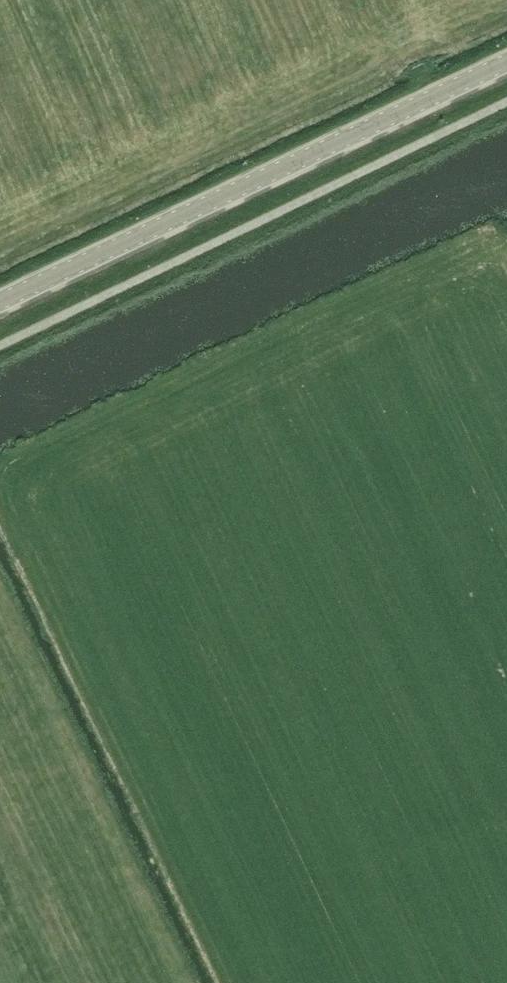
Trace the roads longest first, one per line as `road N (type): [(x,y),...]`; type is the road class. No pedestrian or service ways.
road 1 (tertiary): [(0,304),(506,64)]

